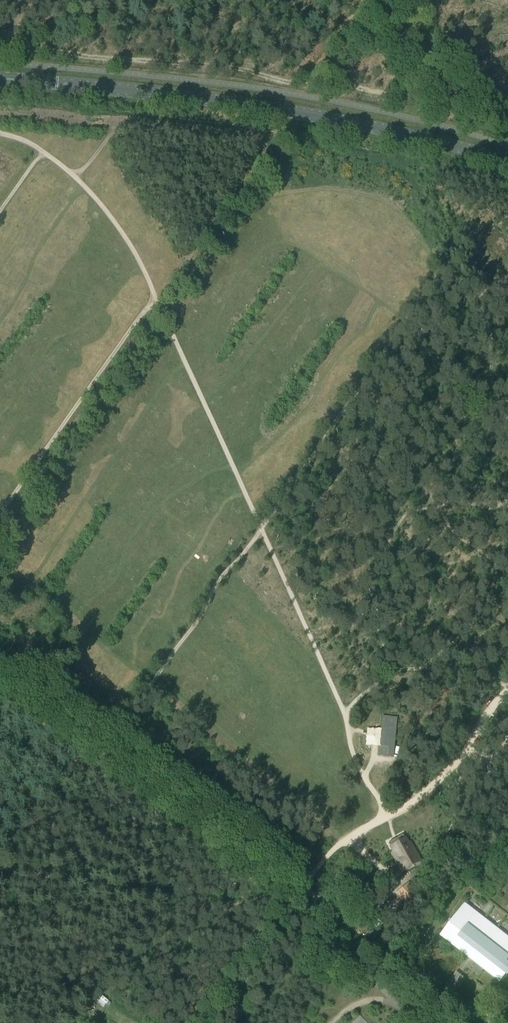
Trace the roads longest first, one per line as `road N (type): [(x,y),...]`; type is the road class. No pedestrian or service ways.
road 1 (track): [(43,152),(95,199),(144,271),(398,842)]
road 2 (track): [(105,742),(435,279)]
road 3 (track): [(507,120),(350,80),(332,62),(316,60),(292,77),(0,36)]
road 4 (primary): [(507,161),(302,114),(0,79)]
road 5 (track): [(75,176),(113,135),(130,128),(262,156),(155,296)]
road 6 (track): [(300,887),(0,664)]
road 7 (track): [(282,906),(0,690)]
road 8 (track): [(507,691),(437,783),(339,843),(300,887)]
road 9 (track): [(0,513),(155,296)]
road 10 (track): [(435,279),(409,223),(368,195),(313,189),(229,207)]
road 11 (track): [(349,837),(394,880),(386,903),(333,906),(300,887)]

